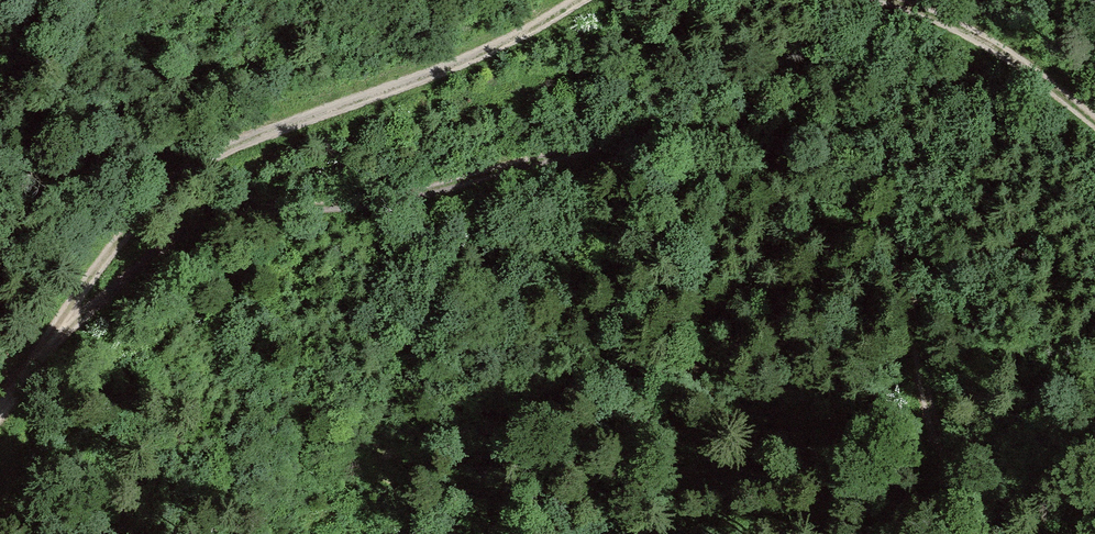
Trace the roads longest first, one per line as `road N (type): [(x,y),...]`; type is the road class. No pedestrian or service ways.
road 1 (track): [(978,533),(916,392),(864,225),(823,180),(721,140),(613,143),(439,193),(223,224),(105,294),(42,351)]
road 2 (track): [(578,0),(441,72),(187,166),(121,233),(42,351)]
road 3 (track): [(1094,121),(1026,63),(894,0)]

